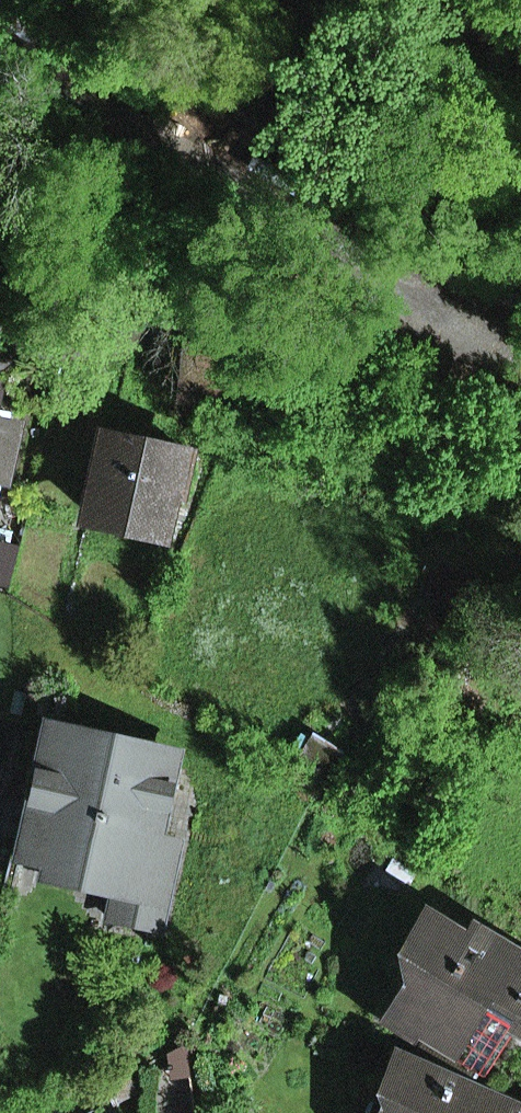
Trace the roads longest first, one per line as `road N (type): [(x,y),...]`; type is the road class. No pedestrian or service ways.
road 1 (track): [(387,288),(0,43)]
road 2 (track): [(387,288),(65,347)]
road 3 (track): [(520,347),(387,288)]

